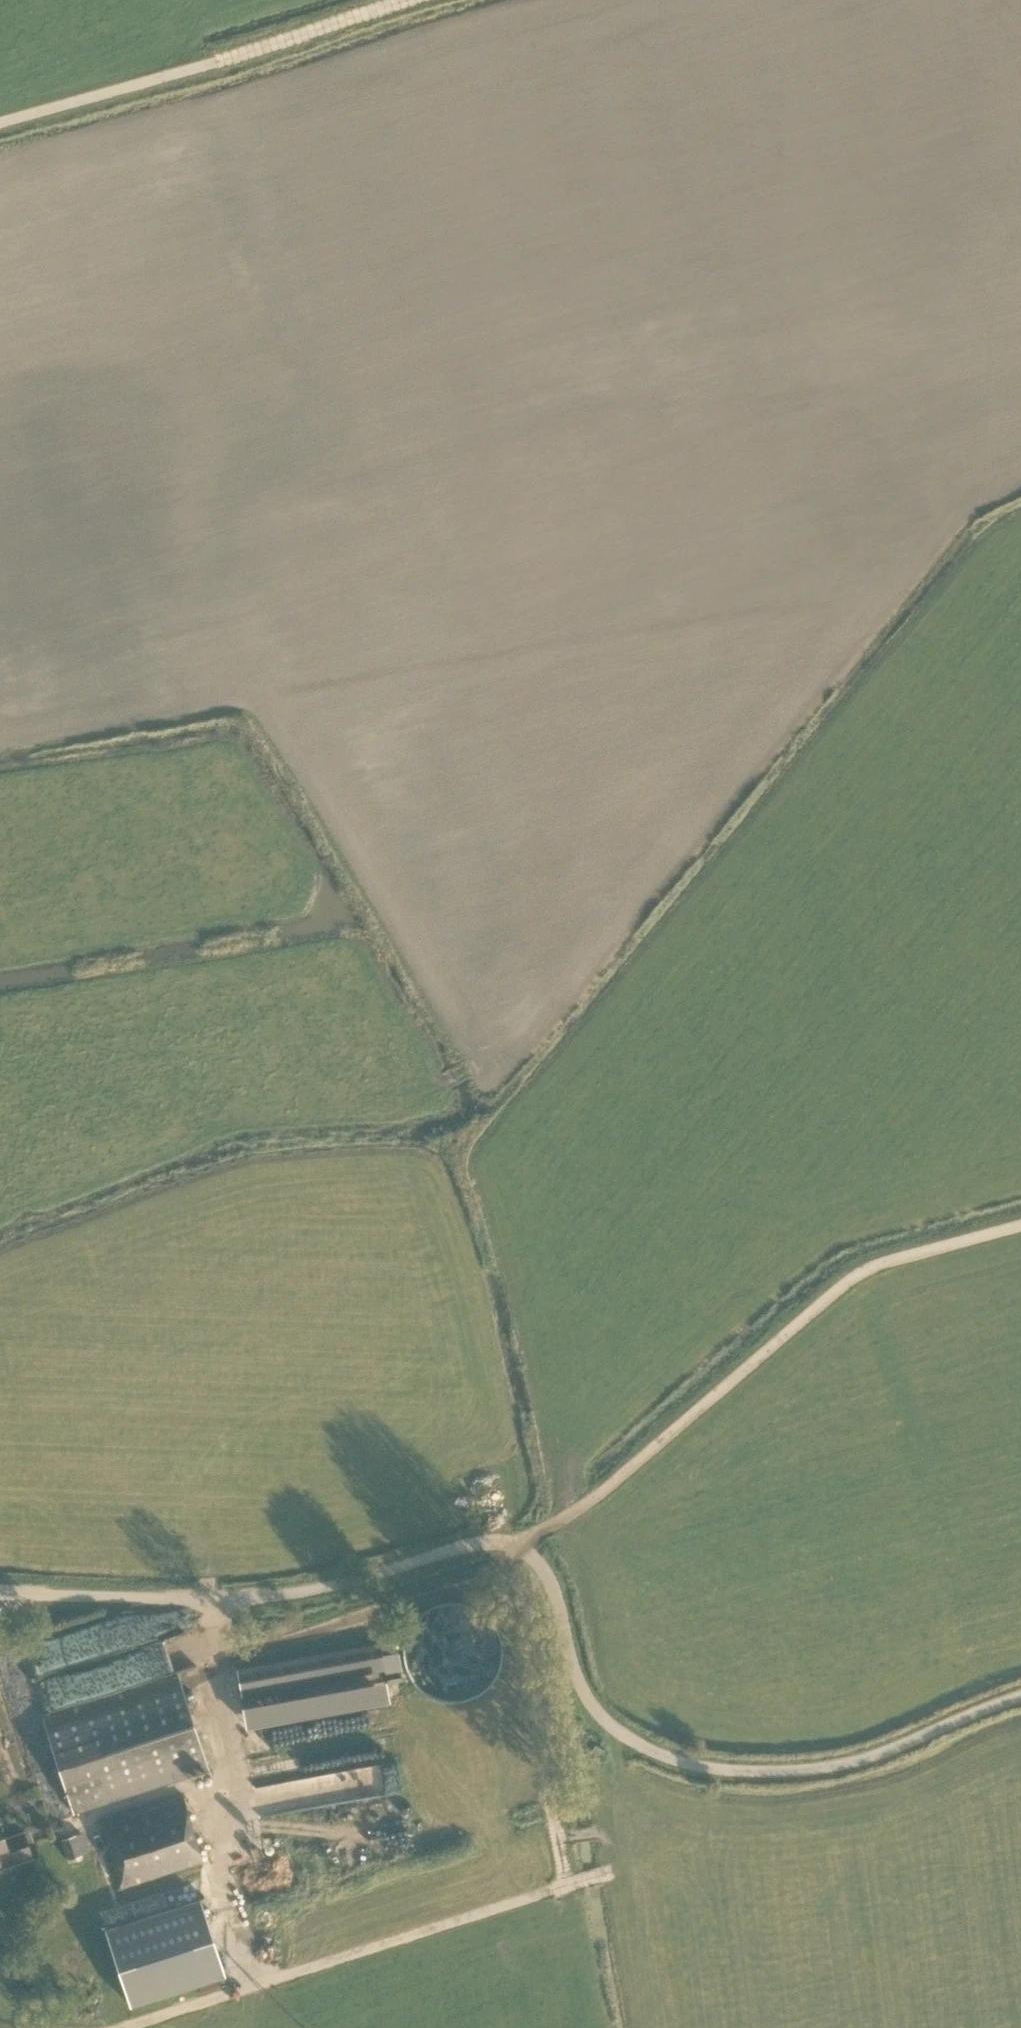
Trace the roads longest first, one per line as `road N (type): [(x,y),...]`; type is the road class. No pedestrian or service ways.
road 1 (unclassified): [(0,1597),(245,1600),(319,1590),(479,1542),(517,1544),(536,1554),(548,1575),(578,1681),(598,1720),(669,1760),(768,1773),(841,1767),(1020,1698)]
road 2 (track): [(217,1660),(488,1576),(517,1544),(581,1512),(851,1278),(892,1258),(1020,1224)]
road 3 (track): [(603,1873),(120,2027)]
road 4 (track): [(408,0),(0,125)]

